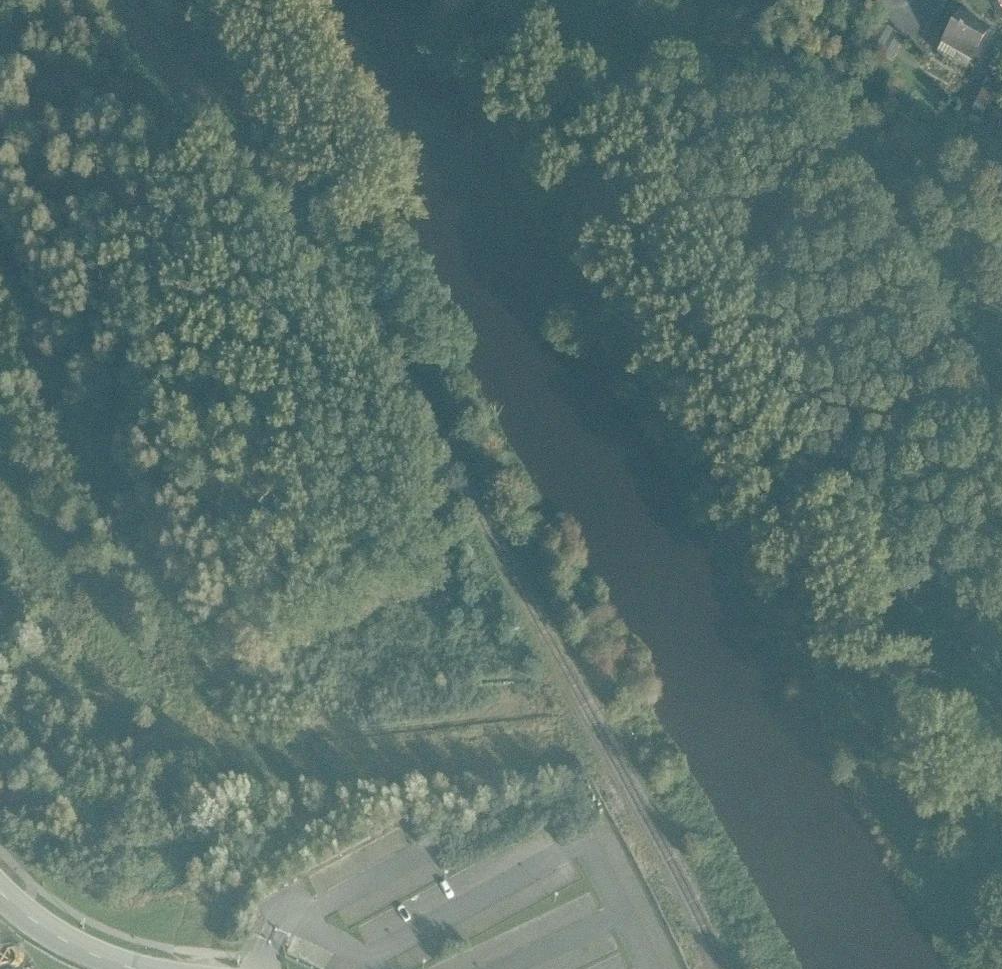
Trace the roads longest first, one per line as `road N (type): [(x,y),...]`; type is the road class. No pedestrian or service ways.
road 1 (tertiary): [(0,896),(56,938),(119,968)]

